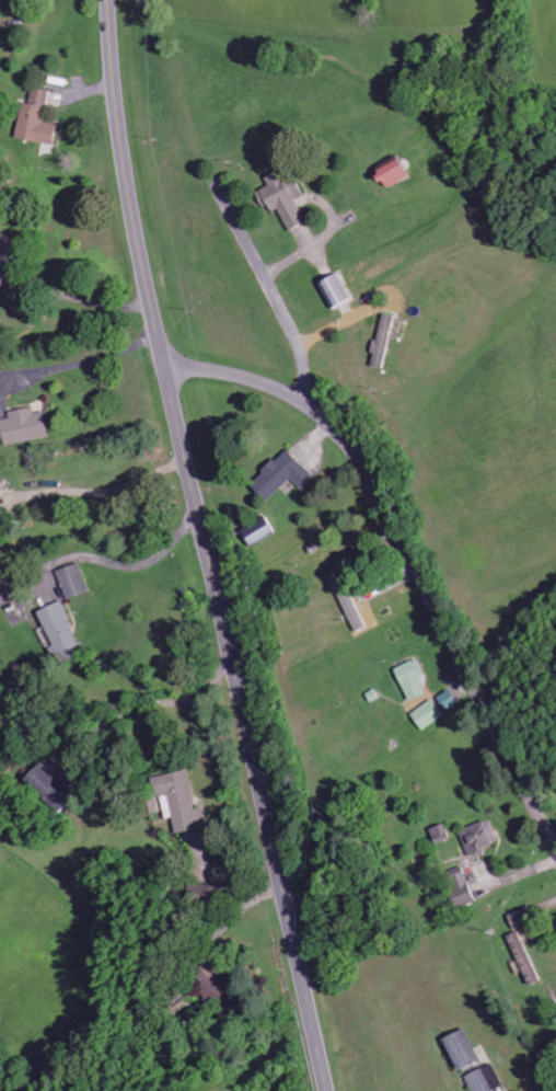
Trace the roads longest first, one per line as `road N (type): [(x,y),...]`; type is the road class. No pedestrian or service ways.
road 1 (secondary): [(330,1090),(137,221),(111,0)]
road 2 (residential): [(555,843),(347,443),(281,391),(165,360)]

